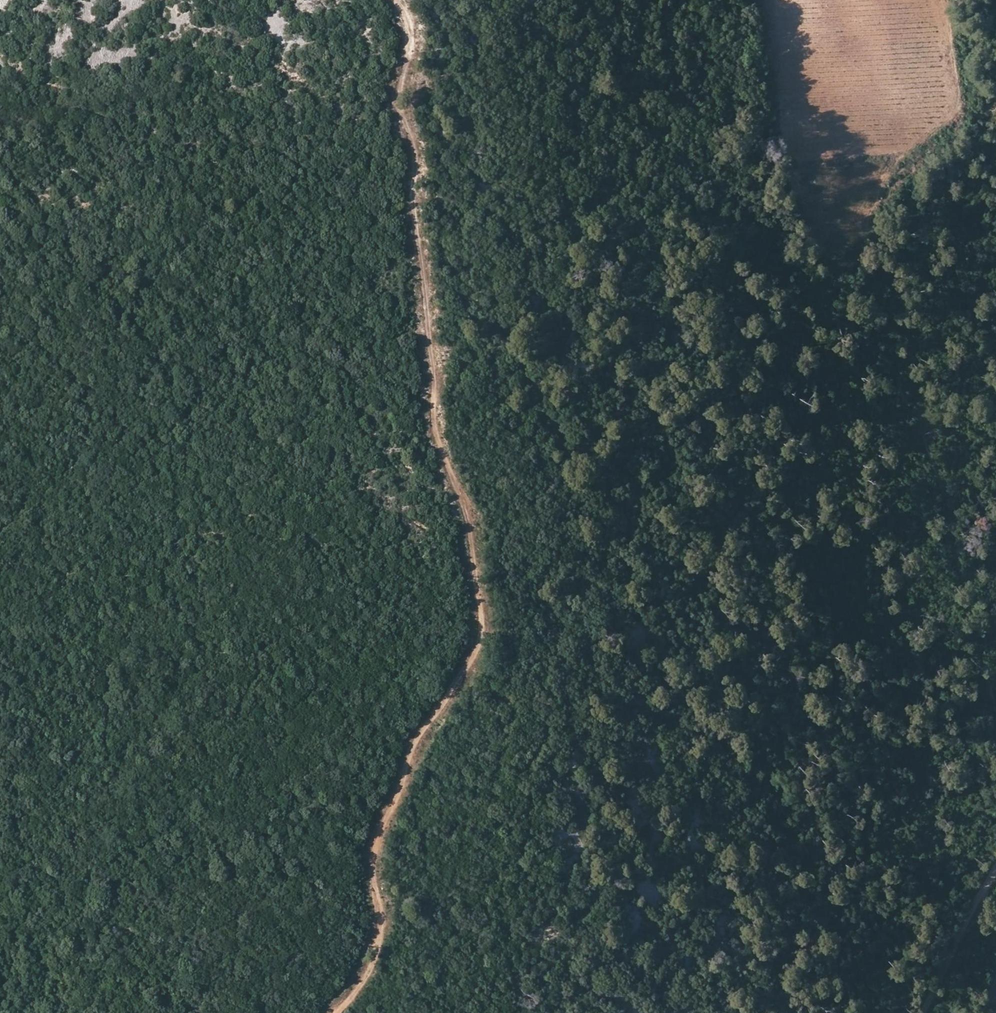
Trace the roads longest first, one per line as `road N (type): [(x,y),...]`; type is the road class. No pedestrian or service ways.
road 1 (track): [(381,0),(400,91),(426,378),(470,591),(473,654),(379,832),(383,936),(336,1012)]
road 2 (track): [(995,866),(916,1012)]

